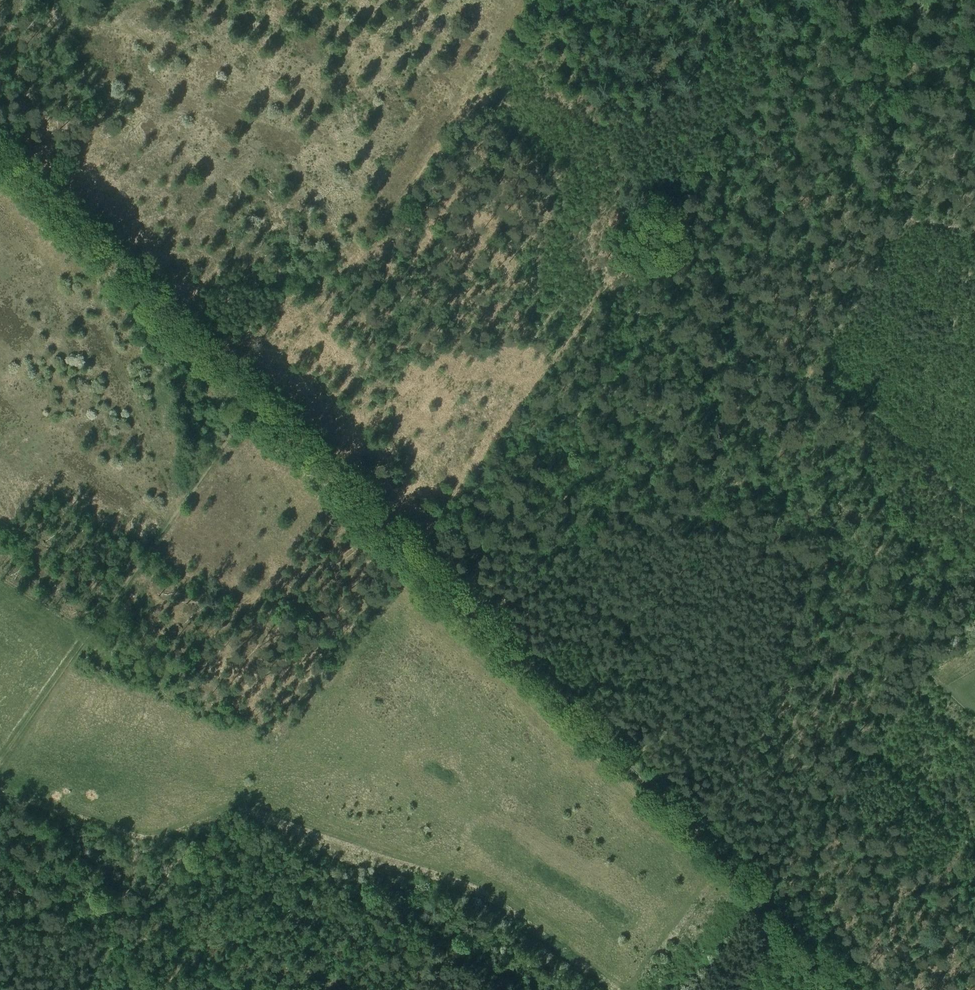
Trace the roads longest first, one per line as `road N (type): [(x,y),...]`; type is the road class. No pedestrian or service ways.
road 1 (track): [(412,552),(858,989)]
road 2 (track): [(0,149),(412,552)]

